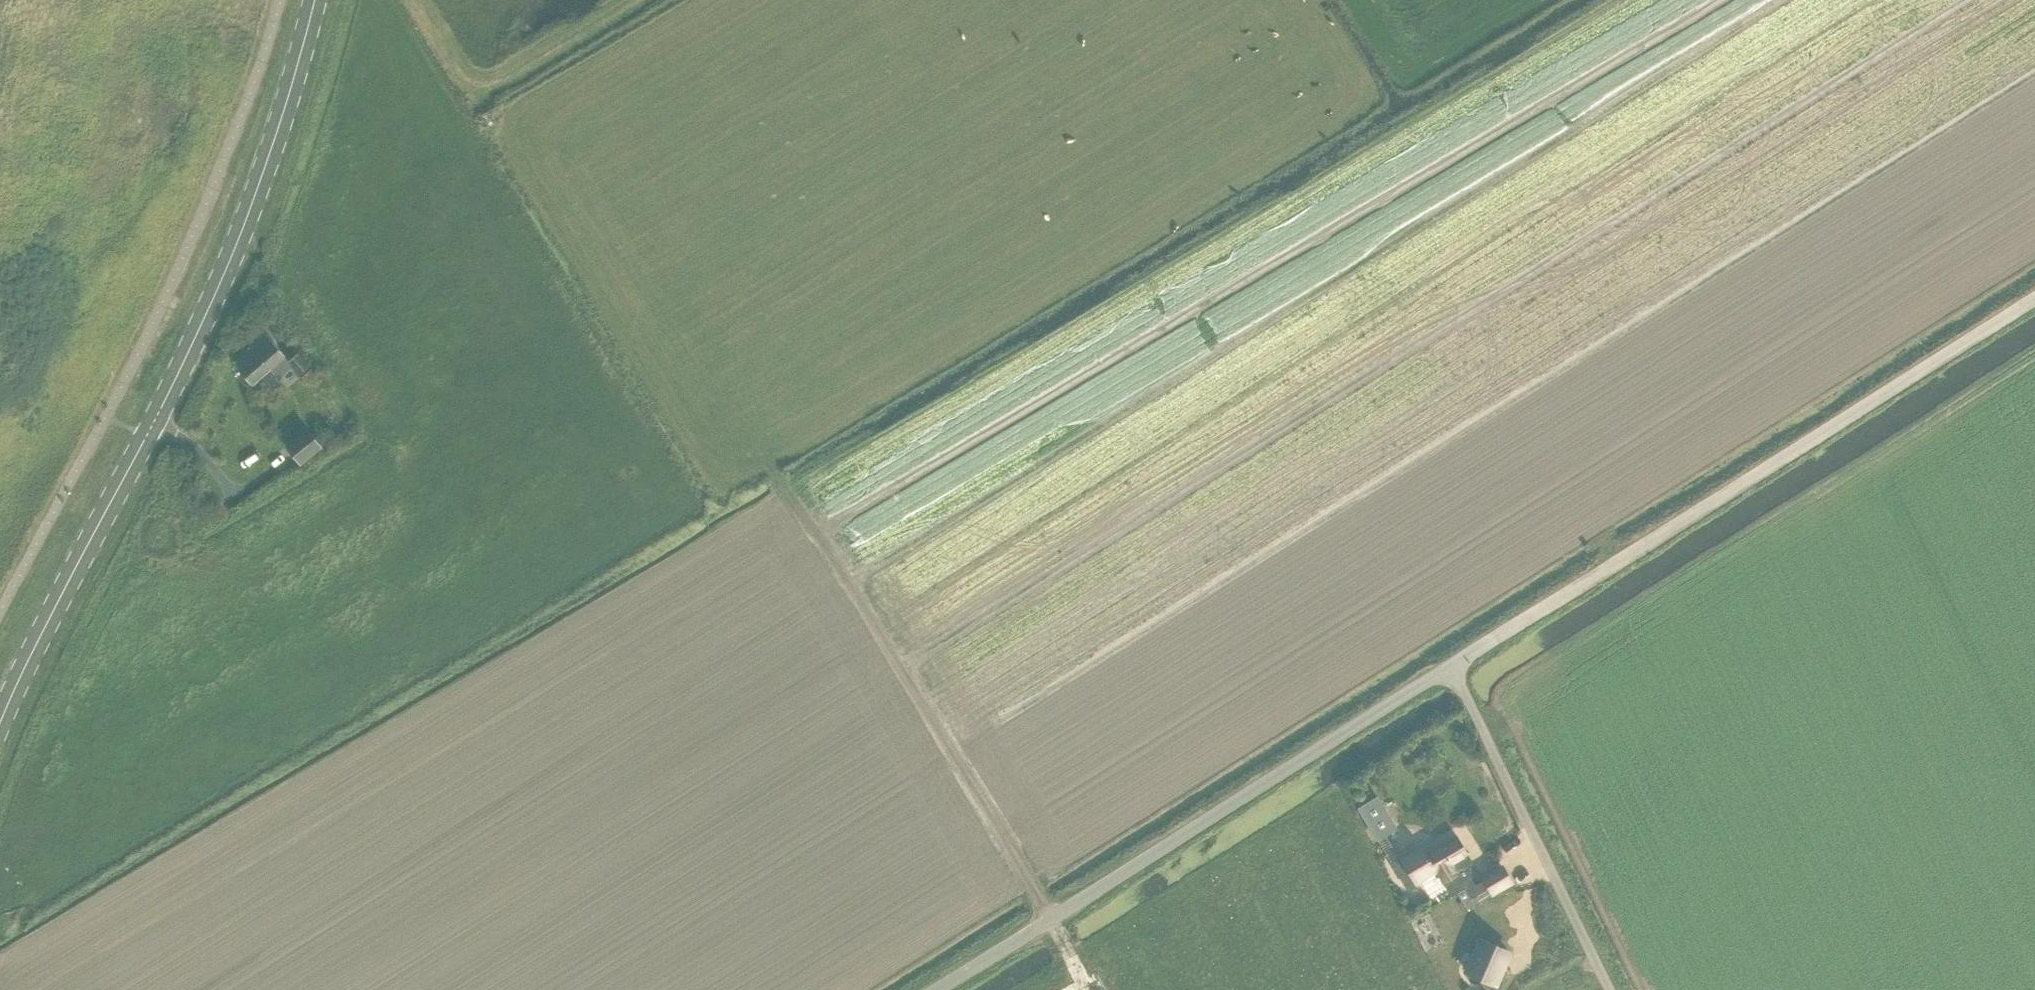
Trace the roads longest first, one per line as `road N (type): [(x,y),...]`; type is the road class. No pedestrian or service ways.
road 1 (secondary): [(0,727),(213,304),(277,139),(316,0)]
road 2 (unclassified): [(2034,300),(1449,667)]
road 3 (track): [(772,464),(1015,859),(1081,983)]
road 4 (unclassified): [(1449,667),(938,989)]
road 5 (unclassified): [(1609,989),(1449,667)]

